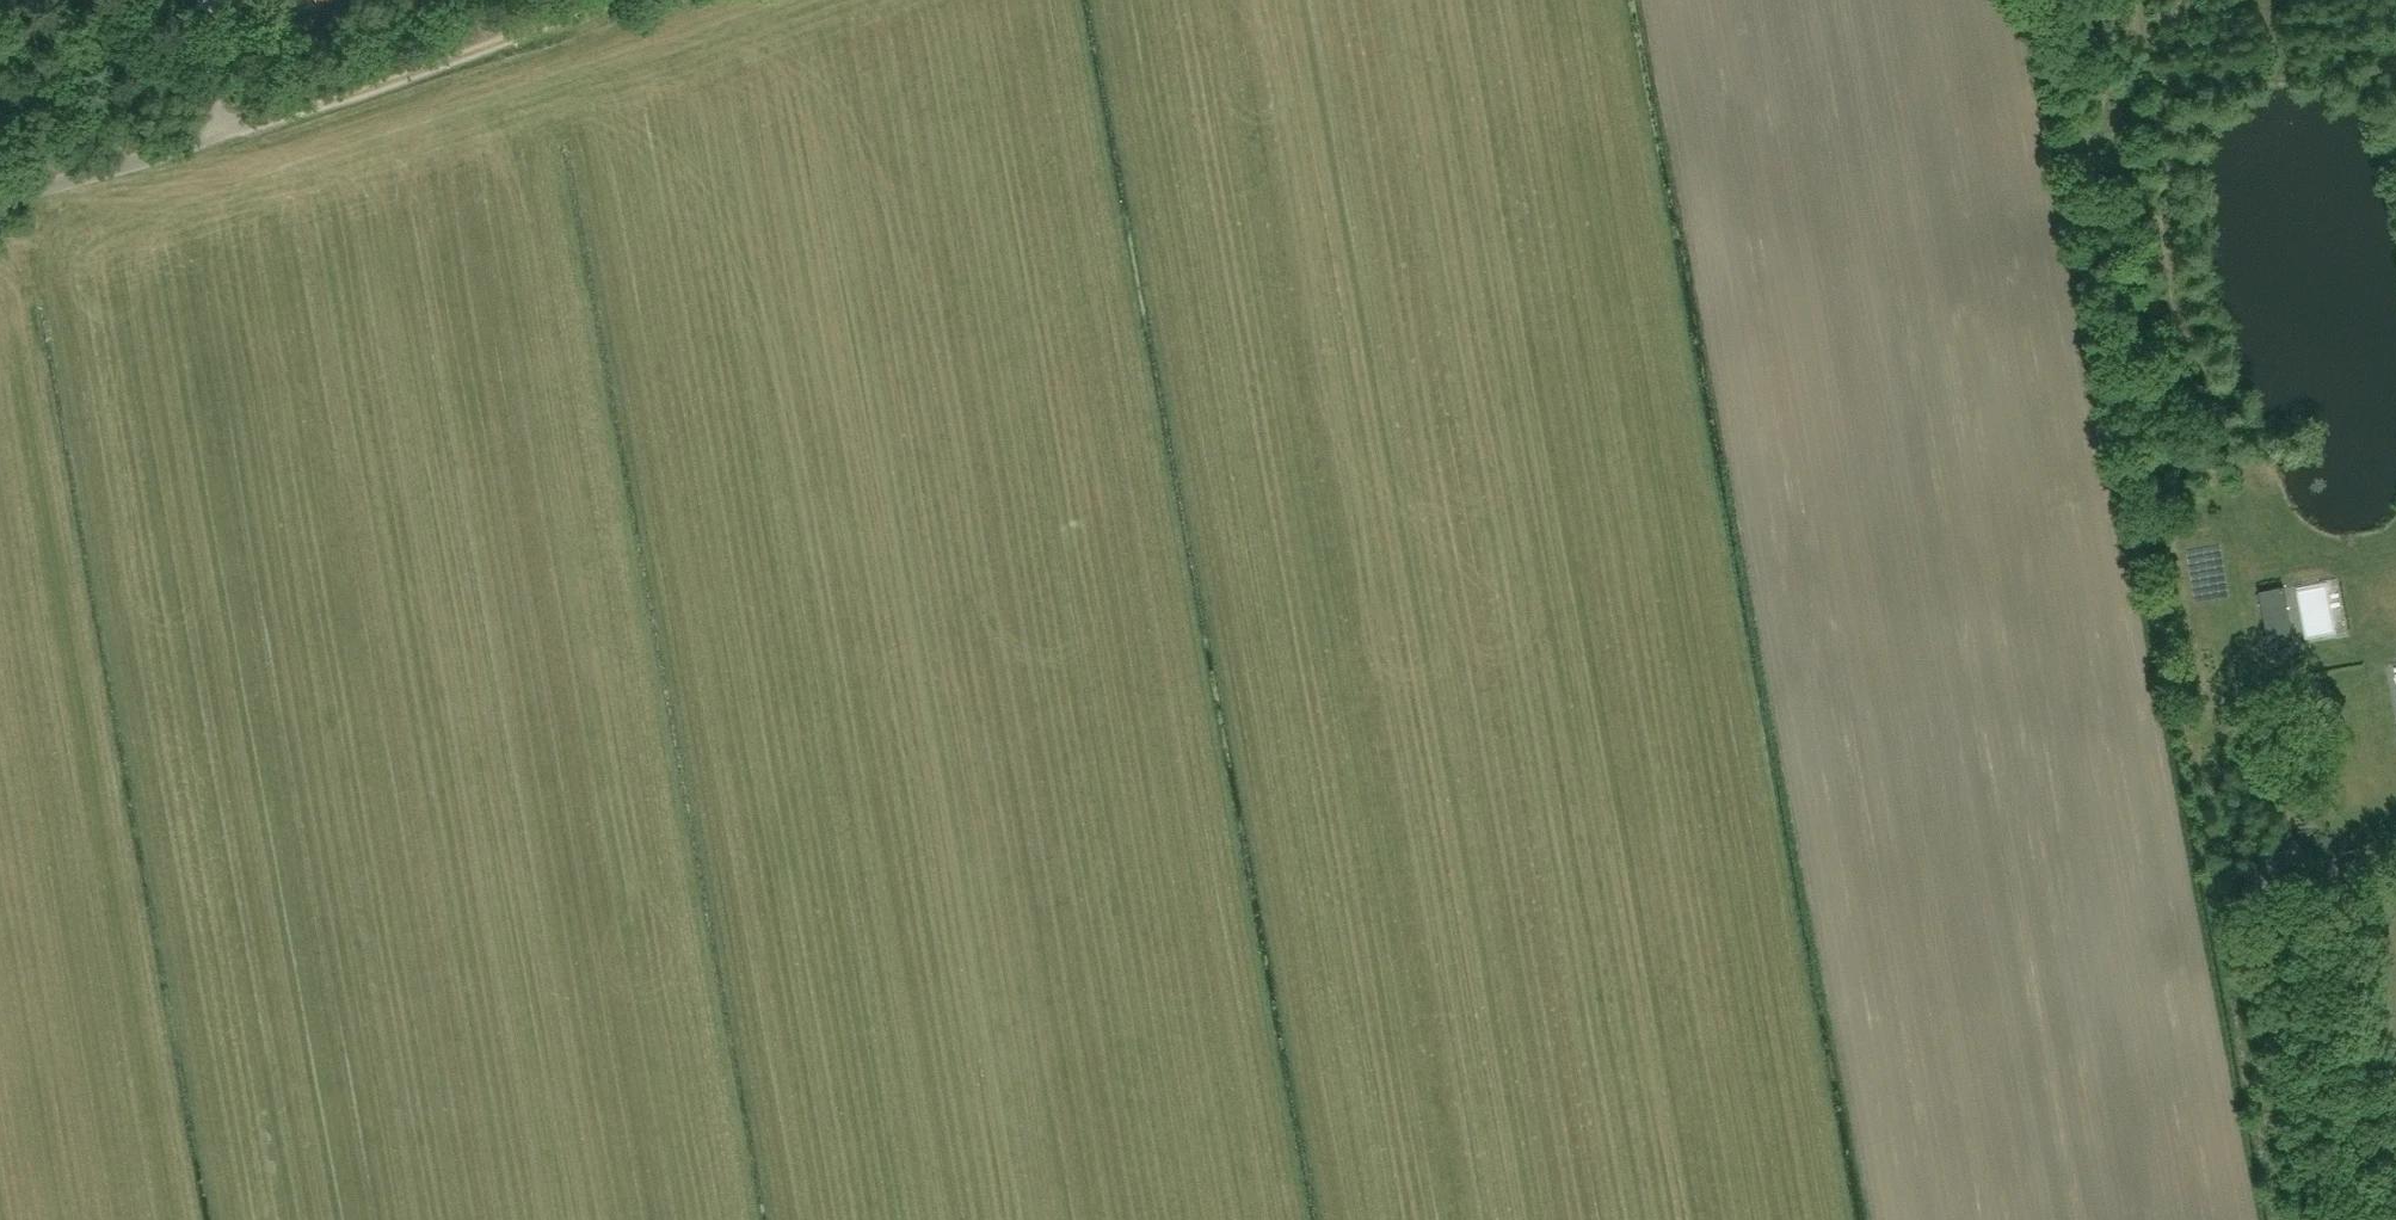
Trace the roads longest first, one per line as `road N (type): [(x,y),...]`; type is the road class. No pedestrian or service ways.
road 1 (track): [(610,0),(279,113)]
road 2 (unclassified): [(0,199),(279,113)]

